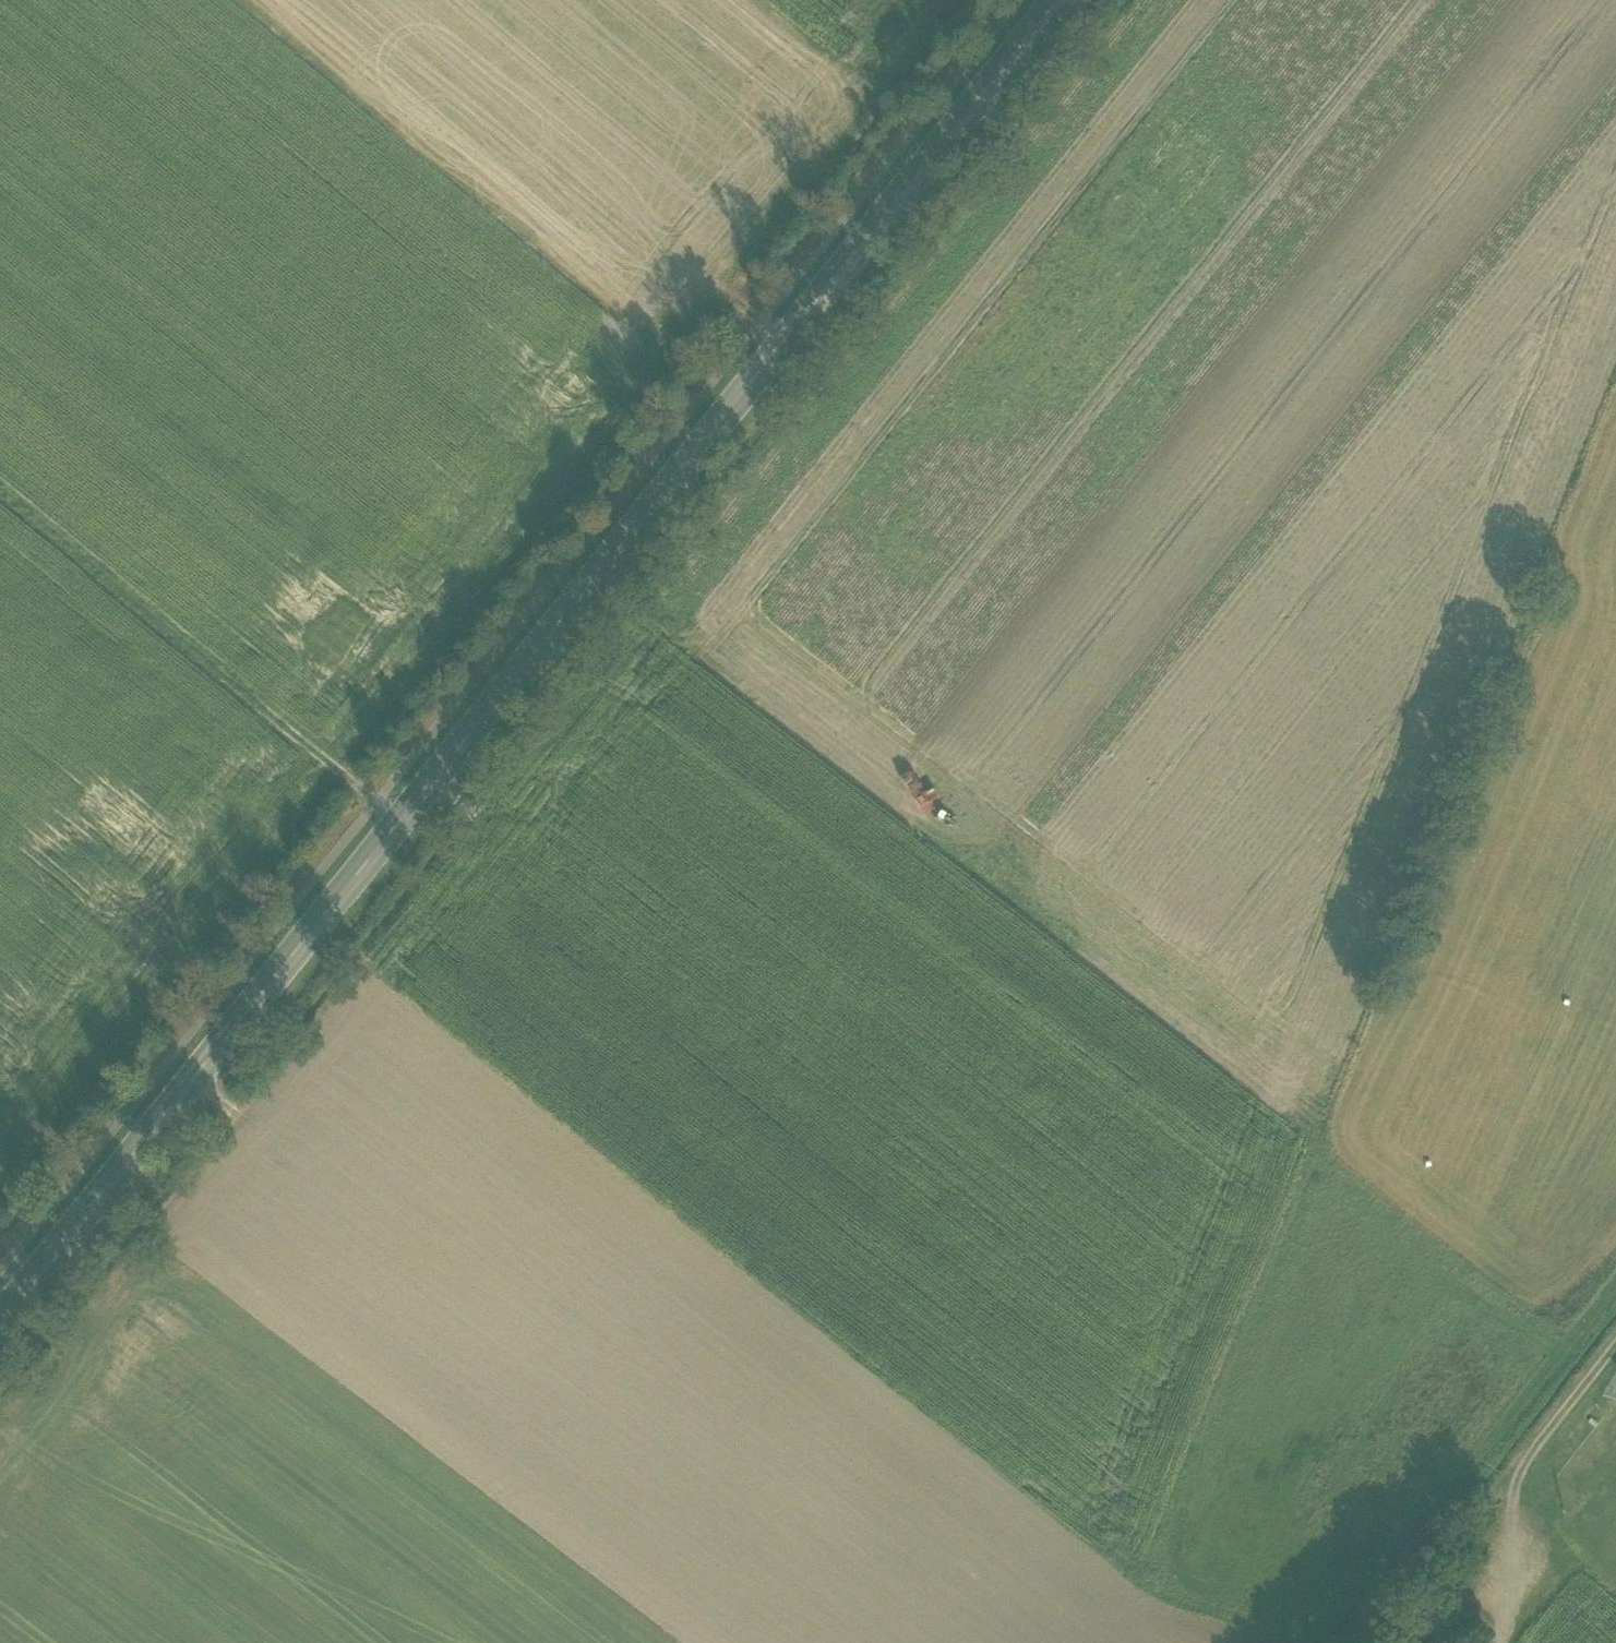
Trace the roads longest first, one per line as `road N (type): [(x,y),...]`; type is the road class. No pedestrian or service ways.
road 1 (primary): [(0,1322),(1058,0)]
road 2 (track): [(402,820),(0,490)]
road 3 (track): [(1504,1642),(1509,1483),(1615,1345)]
road 4 (track): [(1509,1483),(1477,1458),(1615,1281)]

